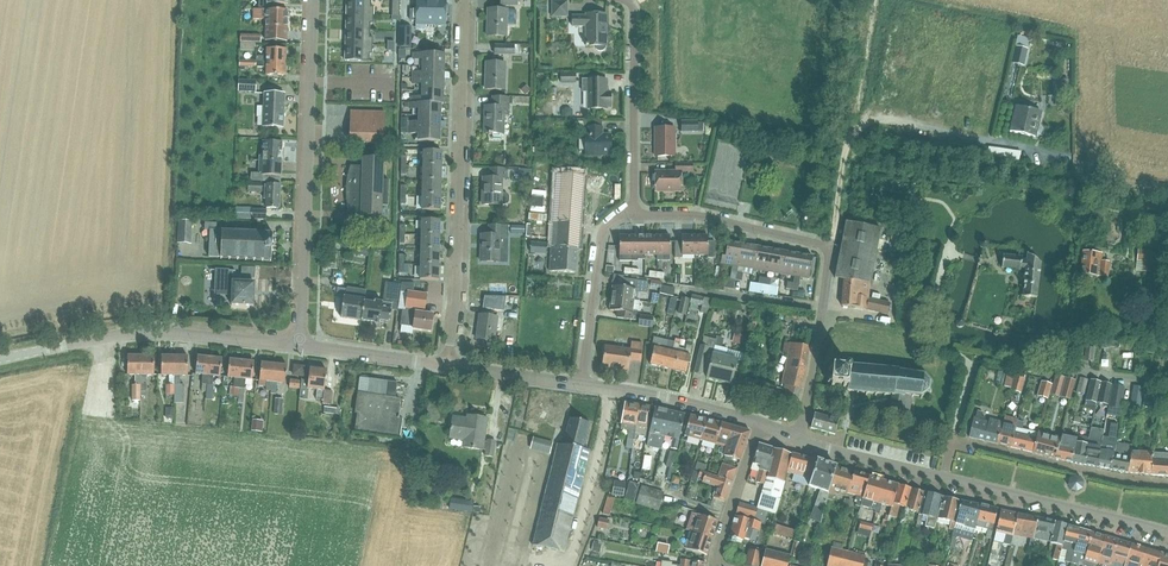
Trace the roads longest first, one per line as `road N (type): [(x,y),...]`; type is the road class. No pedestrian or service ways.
road 1 (residential): [(799,436),(828,248),(692,214),(633,215)]
road 2 (tertiary): [(1167,532),(799,436)]
road 3 (residential): [(448,365),(457,280),(464,0)]
road 4 (tertiary): [(297,345),(316,0)]
road 5 (tertiary): [(297,345),(155,332),(0,359)]
road 6 (track): [(830,250),(846,150),(869,122),(1003,144)]
road 7 (residential): [(633,215),(634,13),(623,0)]
road 8 (residential): [(582,385),(600,236),(612,219),(633,215)]
road 9 (tertiary): [(758,424),(664,396),(582,385)]
road 10 (tertiary): [(448,365),(297,345)]
road 11 (residential): [(714,564),(758,424)]
road 12 (tertiary): [(582,385),(448,365)]

